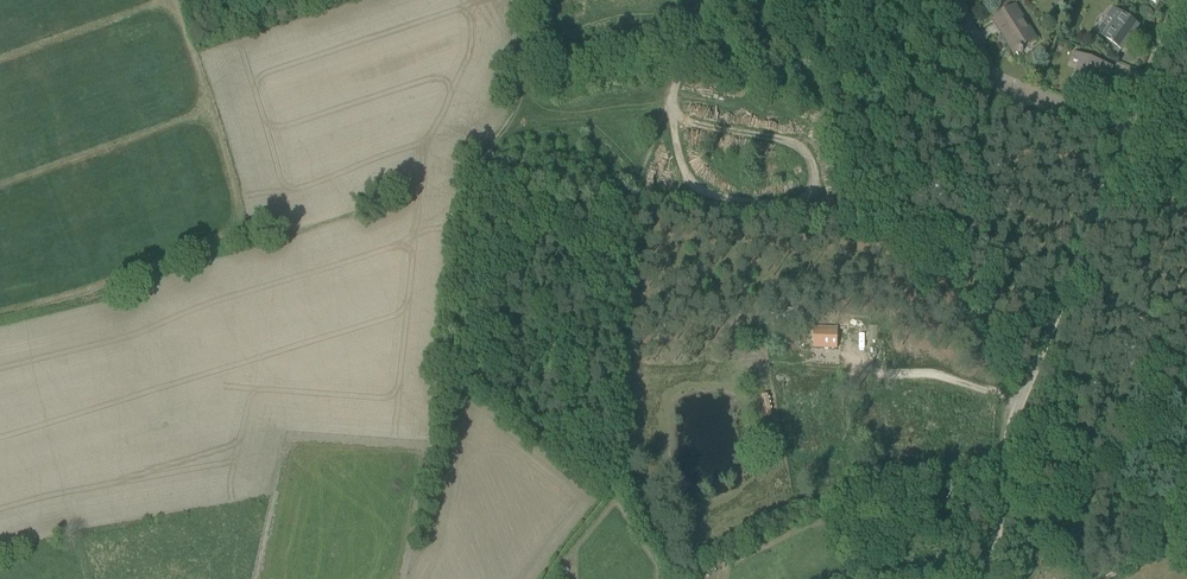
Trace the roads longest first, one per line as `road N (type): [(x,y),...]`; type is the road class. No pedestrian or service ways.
road 1 (unclassified): [(989,578),(1011,427),(1129,132)]
road 2 (track): [(1019,406),(962,283),(785,0)]
road 3 (track): [(670,103),(637,195),(625,469),(613,486)]
road 4 (track): [(670,103),(684,115),(675,126),(684,170),(709,199),(803,200),(818,176),(808,149),(748,132)]
road 5 (residential): [(1129,132),(997,84),(952,0)]
road 6 (unclassified): [(1129,132),(1183,0)]

